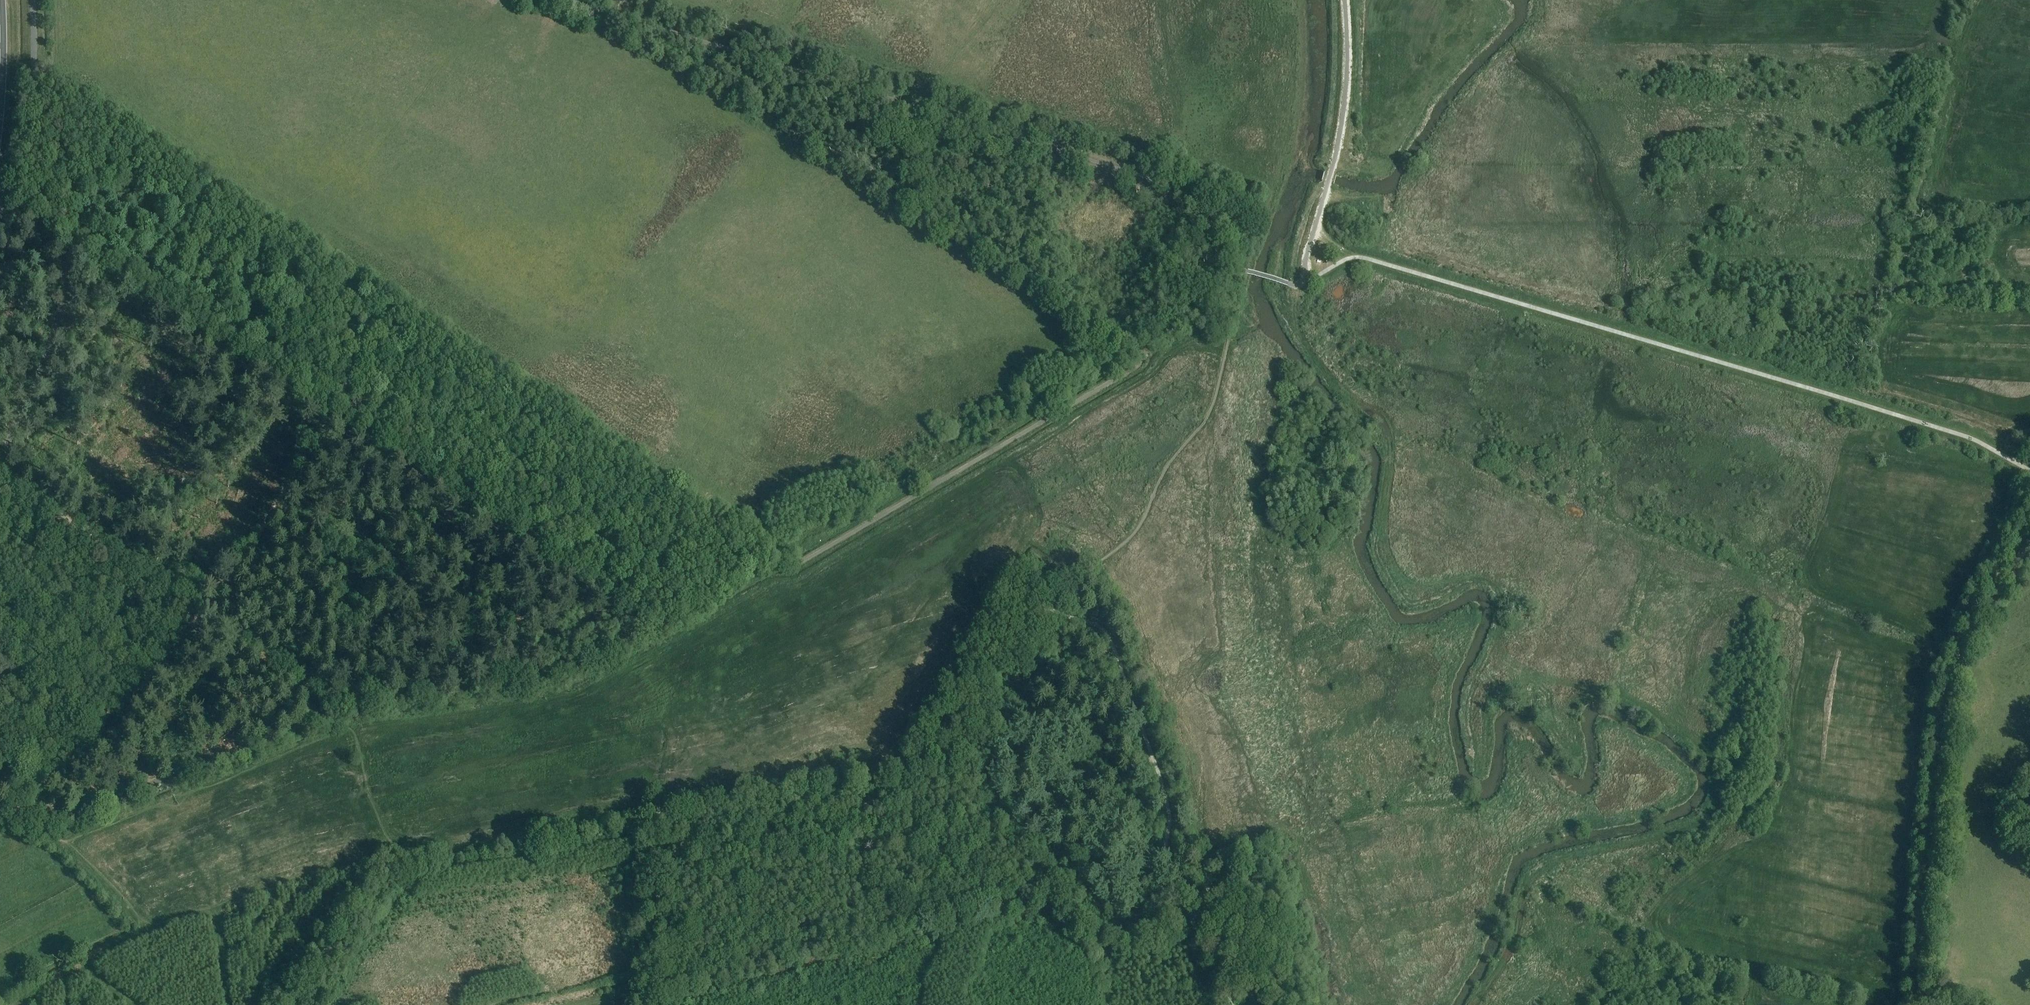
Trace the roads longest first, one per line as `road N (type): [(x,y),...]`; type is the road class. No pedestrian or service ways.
road 1 (track): [(0,473),(338,704)]
road 2 (track): [(397,849),(293,1004)]

